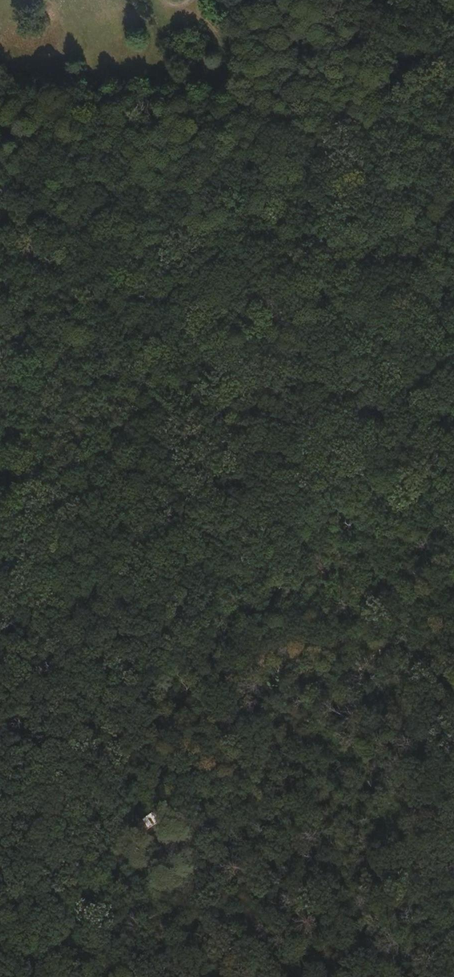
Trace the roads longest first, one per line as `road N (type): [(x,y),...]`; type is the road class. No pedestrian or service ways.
road 1 (track): [(0,339),(108,290),(207,233),(183,625)]
road 2 (track): [(23,976),(453,587)]
road 3 (track): [(0,785),(453,937)]
road 4 (track): [(0,175),(207,233),(318,242),(453,223)]
road 5 (track): [(172,841),(164,976)]

